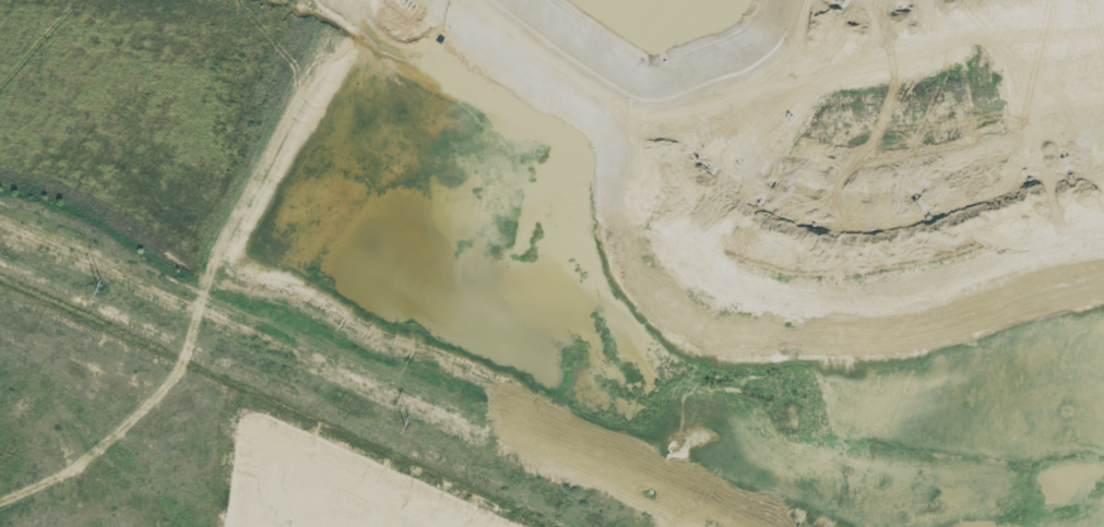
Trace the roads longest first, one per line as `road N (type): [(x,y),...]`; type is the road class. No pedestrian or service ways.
road 1 (residential): [(1103,156),(1032,163),(876,209),(794,194),(724,154)]
road 2 (residential): [(0,399),(56,434),(87,482),(103,526)]

